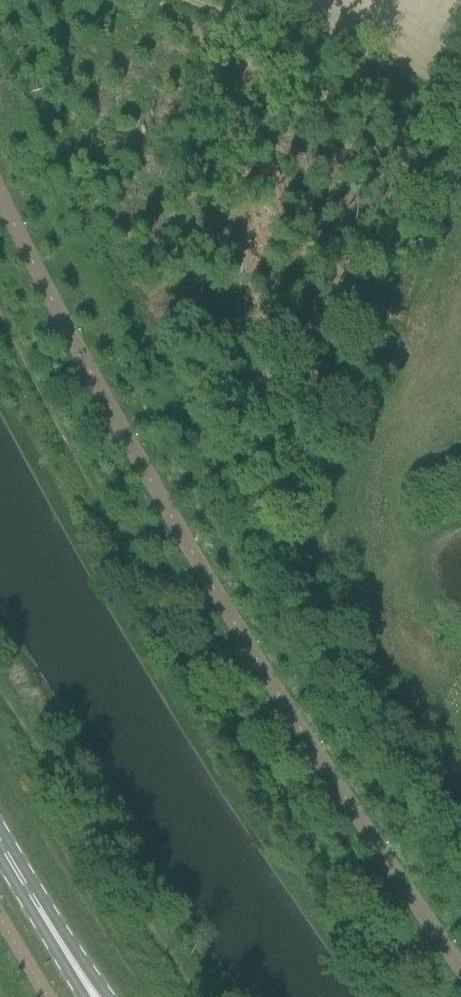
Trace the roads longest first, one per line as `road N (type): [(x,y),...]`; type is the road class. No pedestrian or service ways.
road 1 (track): [(460,123),(184,0)]
road 2 (secondary): [(81,974),(0,846)]

